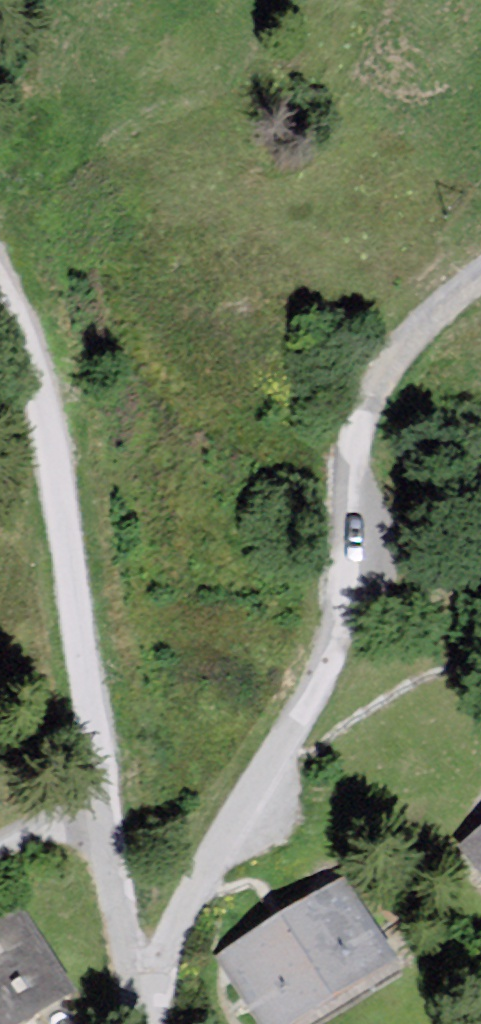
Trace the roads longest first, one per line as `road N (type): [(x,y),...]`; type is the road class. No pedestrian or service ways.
road 1 (unclassified): [(480,277),(375,382),(351,496),(340,648),(252,801),(148,1023)]
road 2 (residential): [(140,1023),(37,323),(0,236)]

